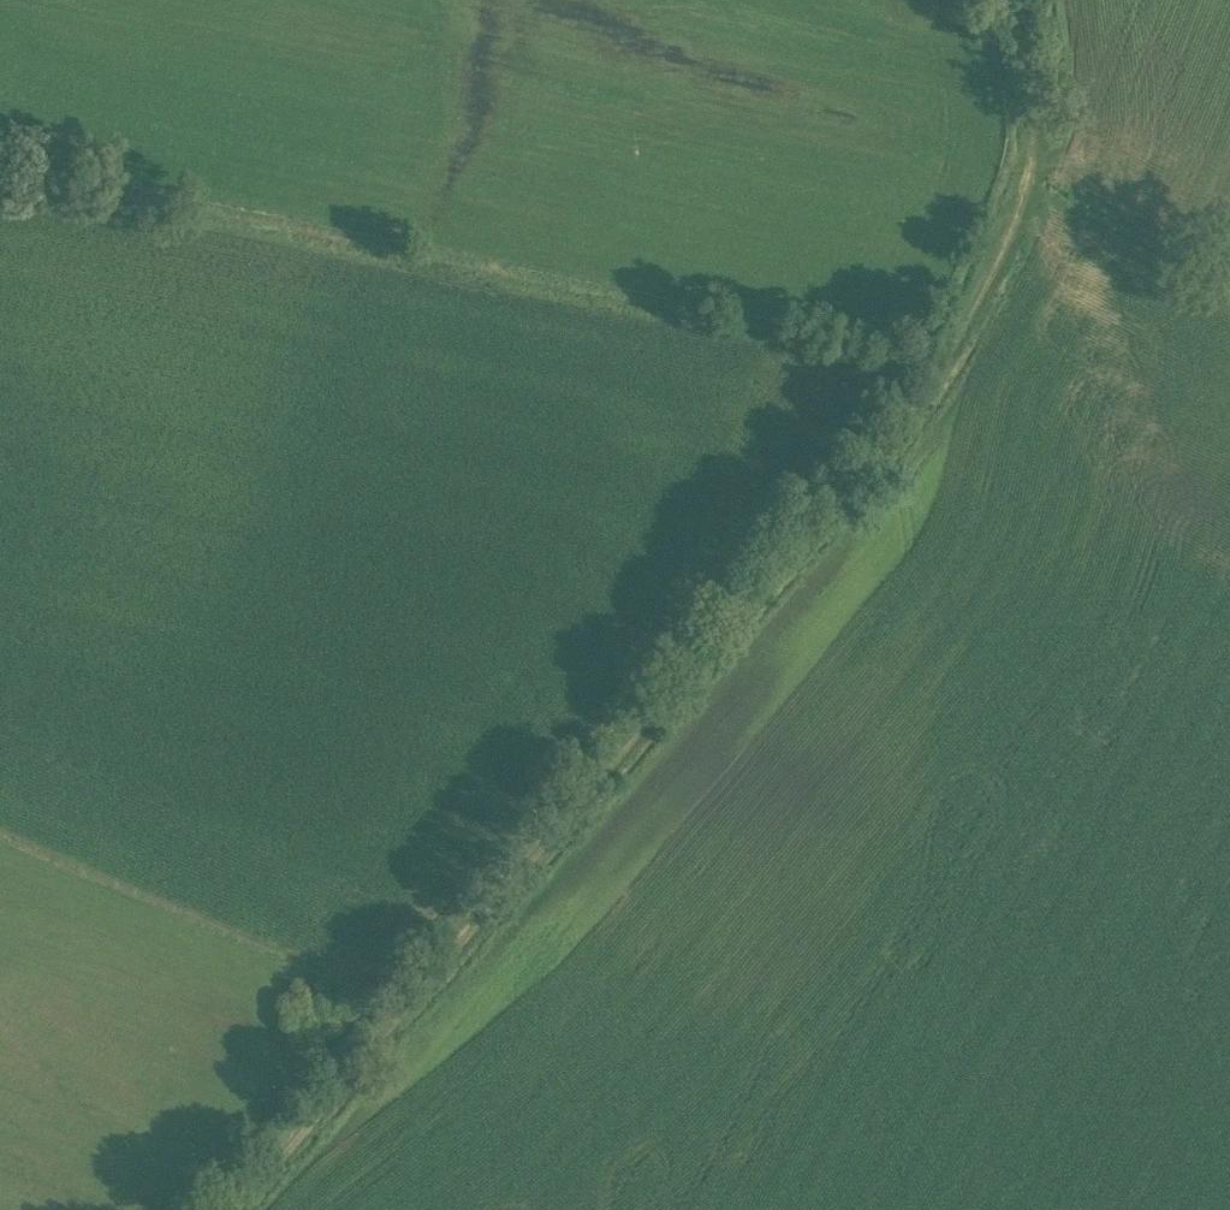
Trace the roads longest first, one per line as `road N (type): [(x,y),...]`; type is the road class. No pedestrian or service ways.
road 1 (track): [(230,1209),(932,376),(995,271),(1039,163),(1024,0)]

